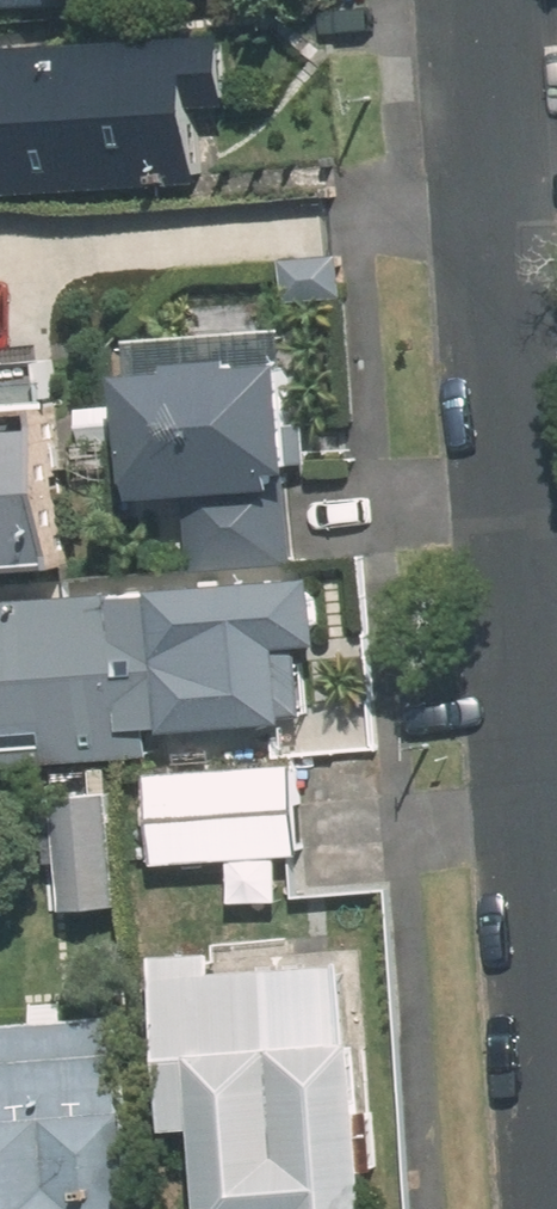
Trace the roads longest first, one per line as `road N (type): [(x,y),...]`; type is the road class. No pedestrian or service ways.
road 1 (residential): [(556,915),(489,0)]

